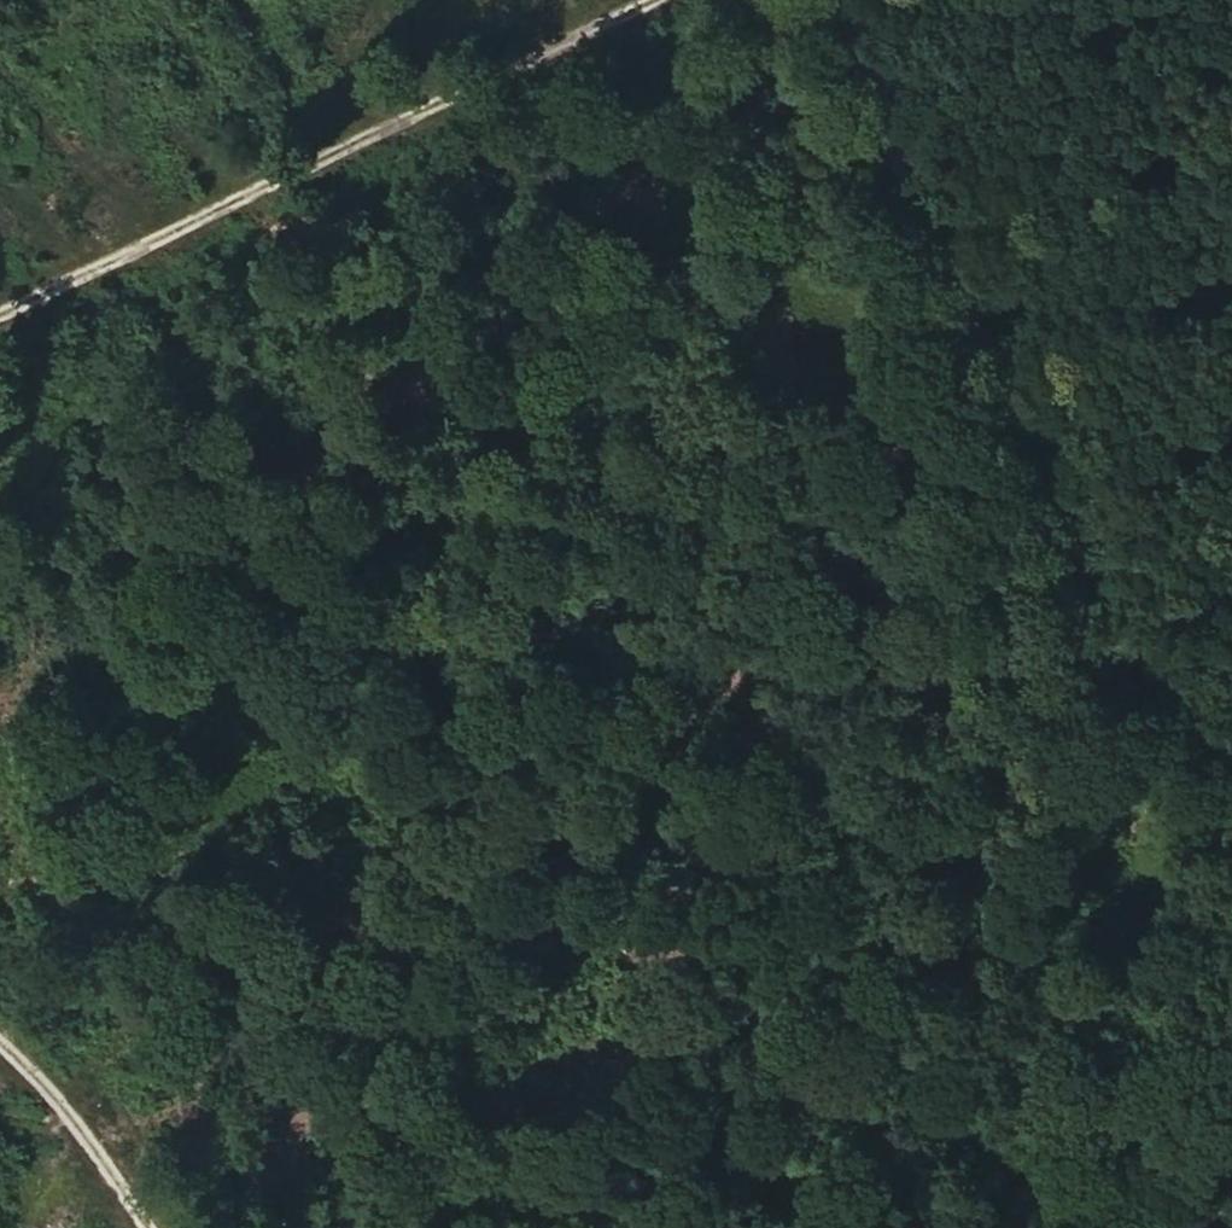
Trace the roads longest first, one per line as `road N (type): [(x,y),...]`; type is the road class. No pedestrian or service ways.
road 1 (track): [(0,319),(653,0)]

